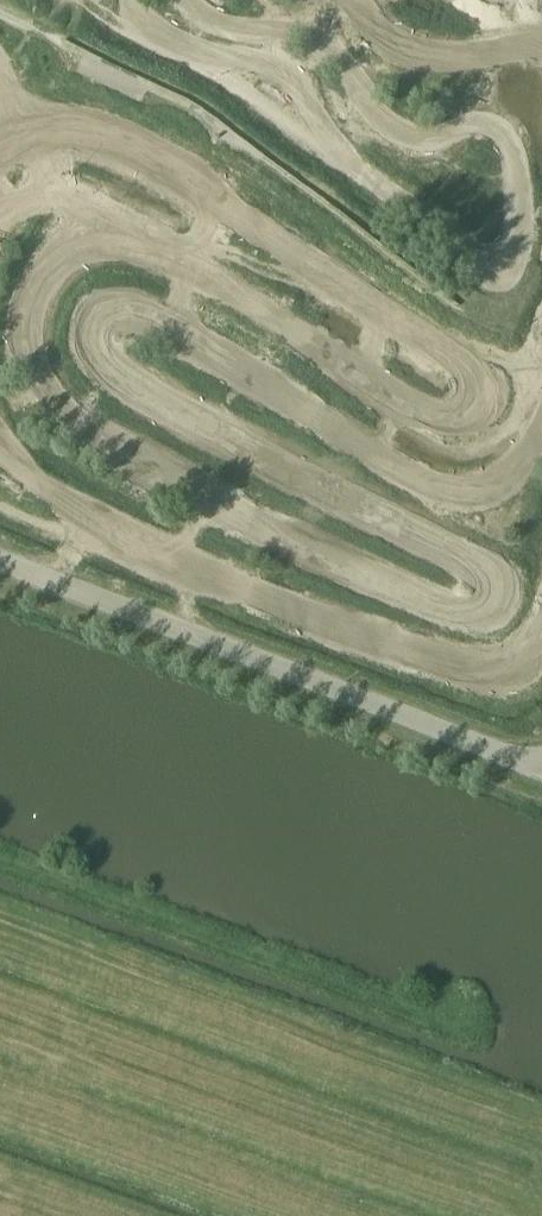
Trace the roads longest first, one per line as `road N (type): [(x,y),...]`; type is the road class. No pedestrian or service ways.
road 1 (track): [(0,862),(429,1018)]

